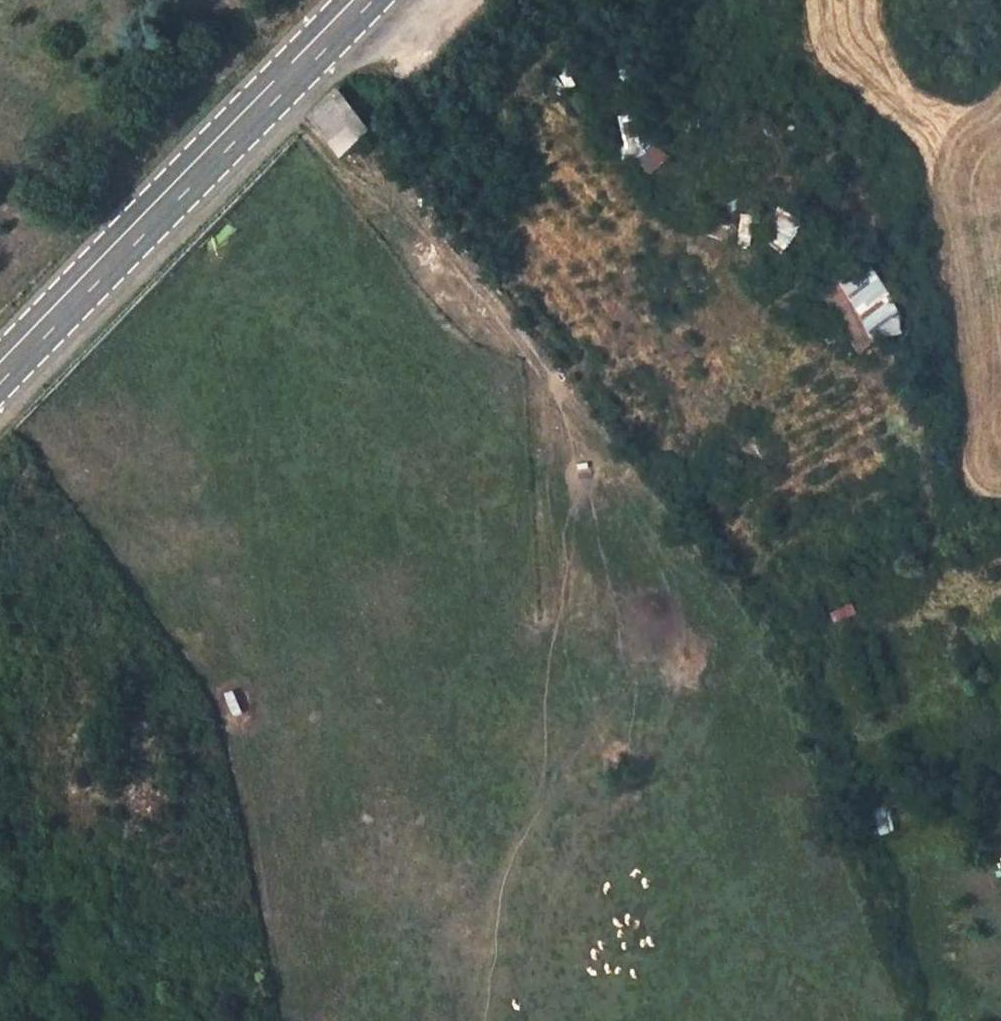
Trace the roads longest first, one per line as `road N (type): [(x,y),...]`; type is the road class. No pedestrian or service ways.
road 1 (primary): [(0,378),(368,0)]

